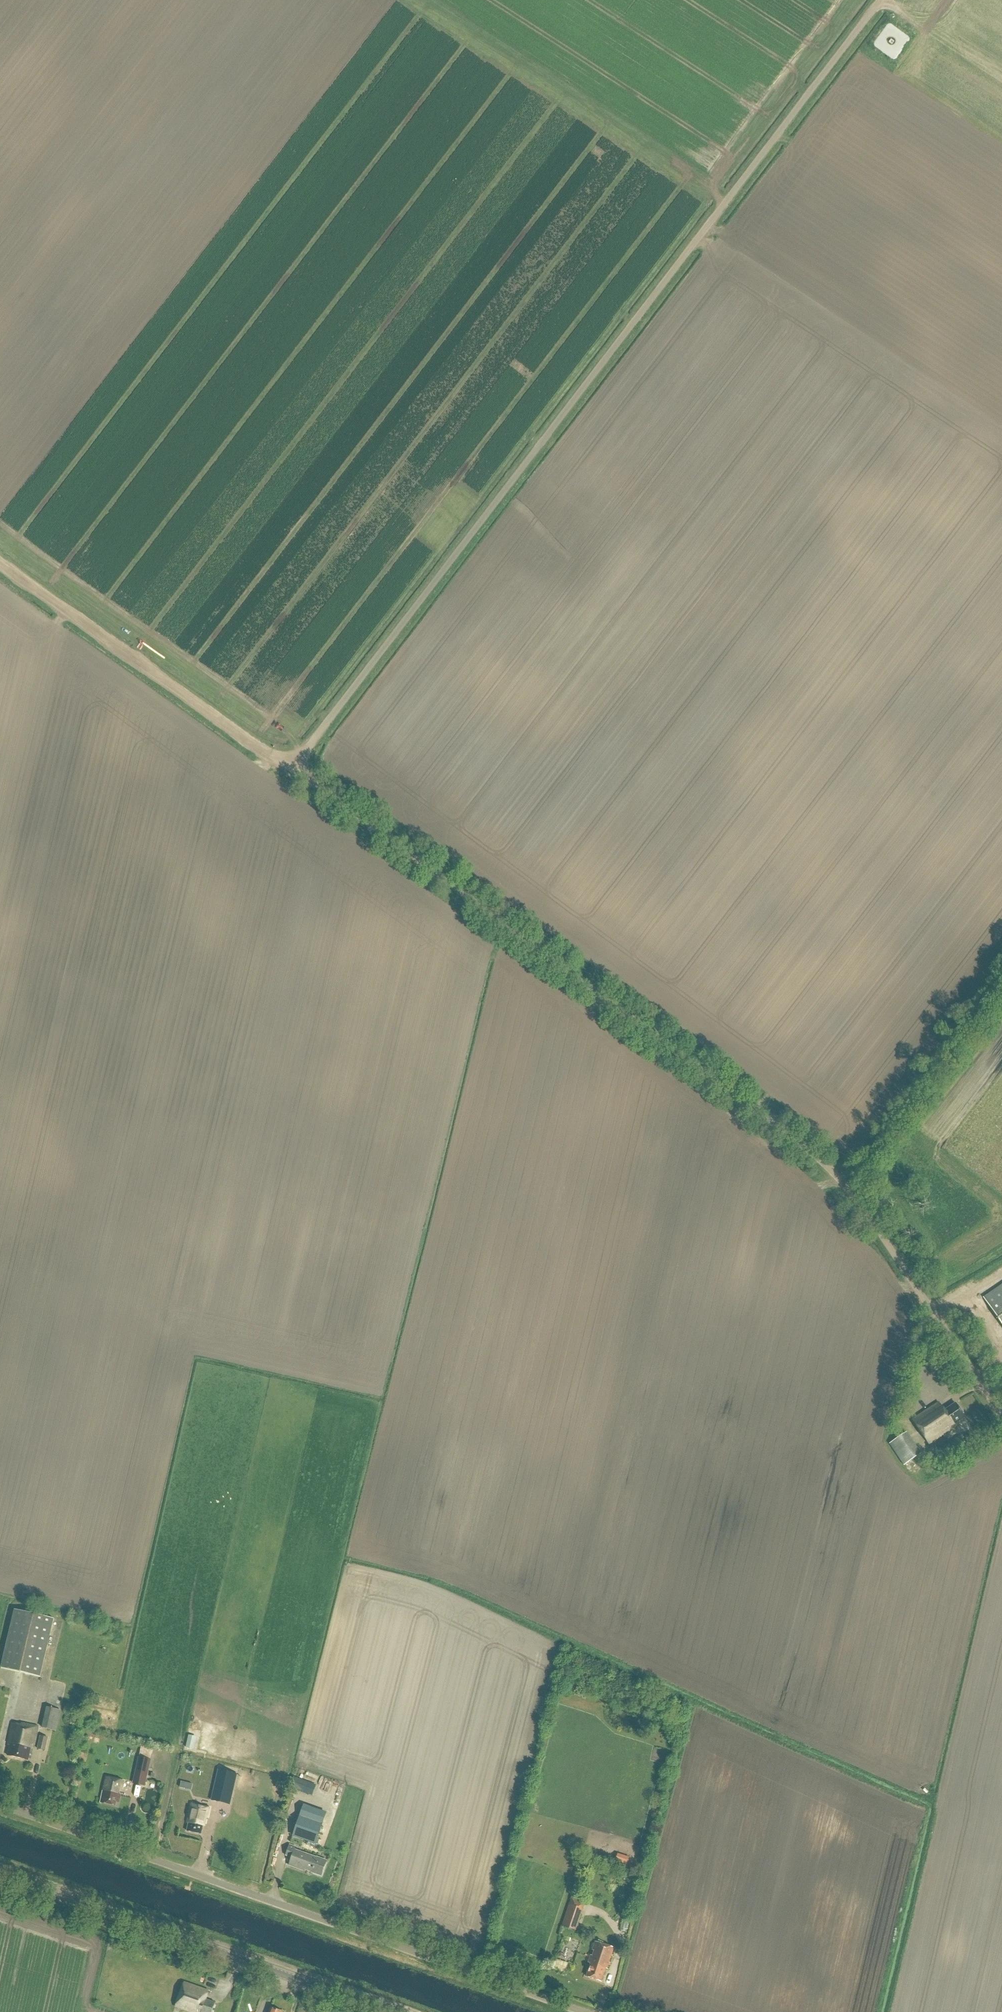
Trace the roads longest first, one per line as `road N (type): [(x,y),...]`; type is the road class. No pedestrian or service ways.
road 1 (unclassified): [(1001,1414),(860,1202),(819,1158),(296,769),(881,0)]
road 2 (unclassified): [(581,2011),(0,1805)]
road 3 (tertiary): [(390,2011),(0,1874)]
road 4 (track): [(296,769),(0,567)]

